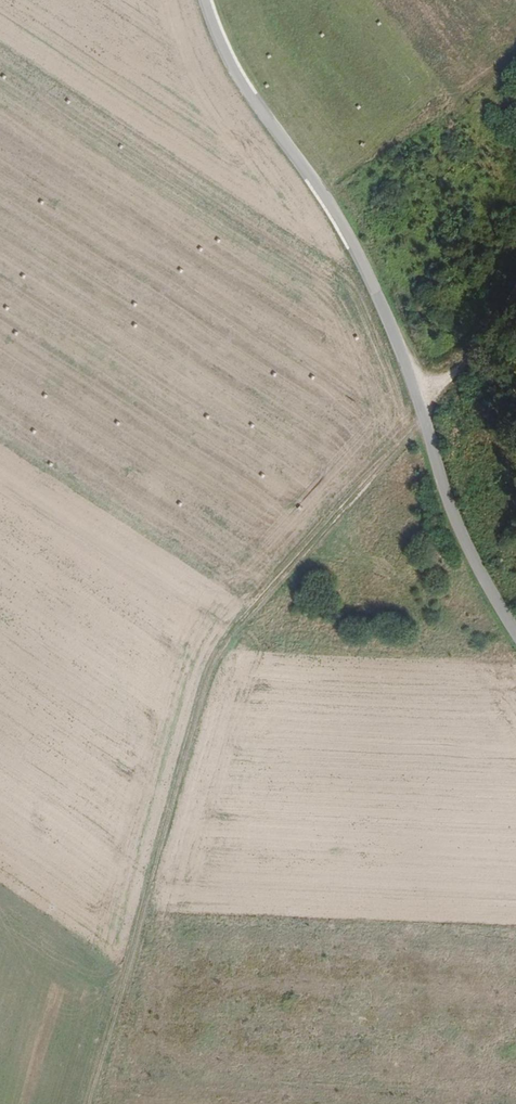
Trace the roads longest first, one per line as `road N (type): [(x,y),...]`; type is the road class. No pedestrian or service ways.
road 1 (track): [(421,415),(211,664),(95,1103)]
road 2 (tertiary): [(515,631),(456,520),(366,267),(313,178),(247,91),(205,0)]
road 3 (track): [(421,415),(515,286)]

